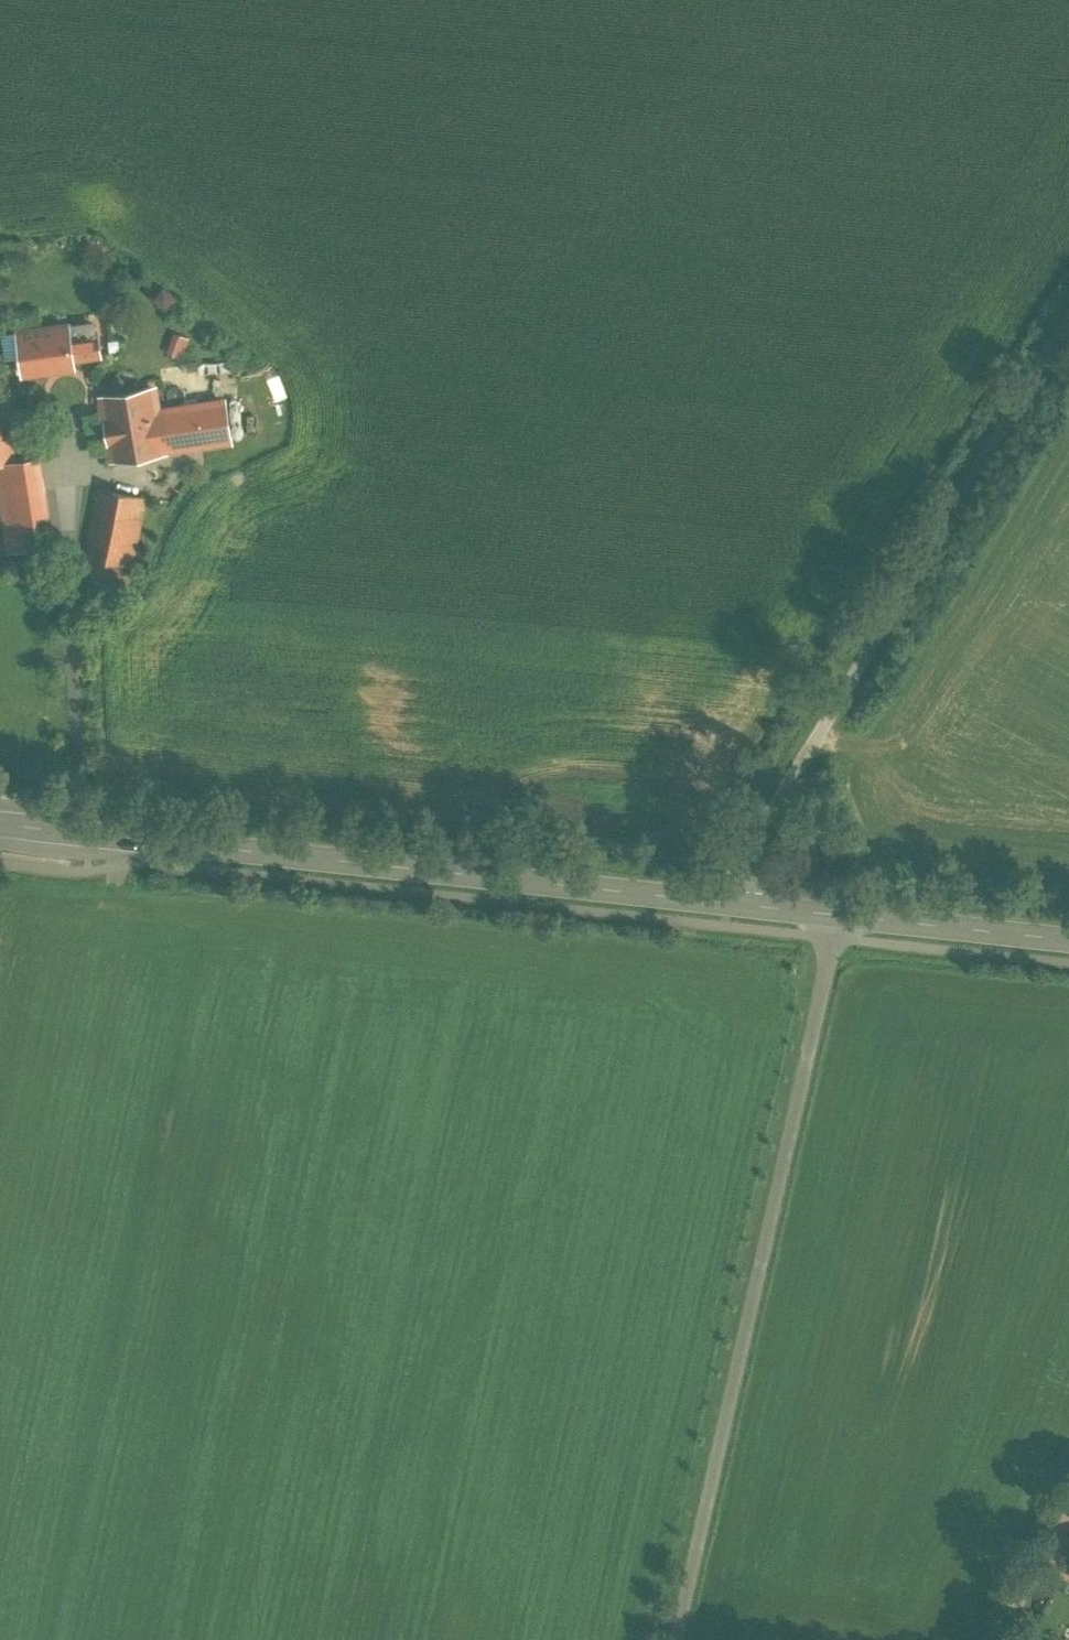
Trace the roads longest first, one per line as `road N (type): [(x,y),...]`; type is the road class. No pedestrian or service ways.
road 1 (secondary): [(723,901),(0,822)]
road 2 (unclassified): [(723,901),(1068,323)]
road 3 (secondary): [(1068,940),(723,901)]

